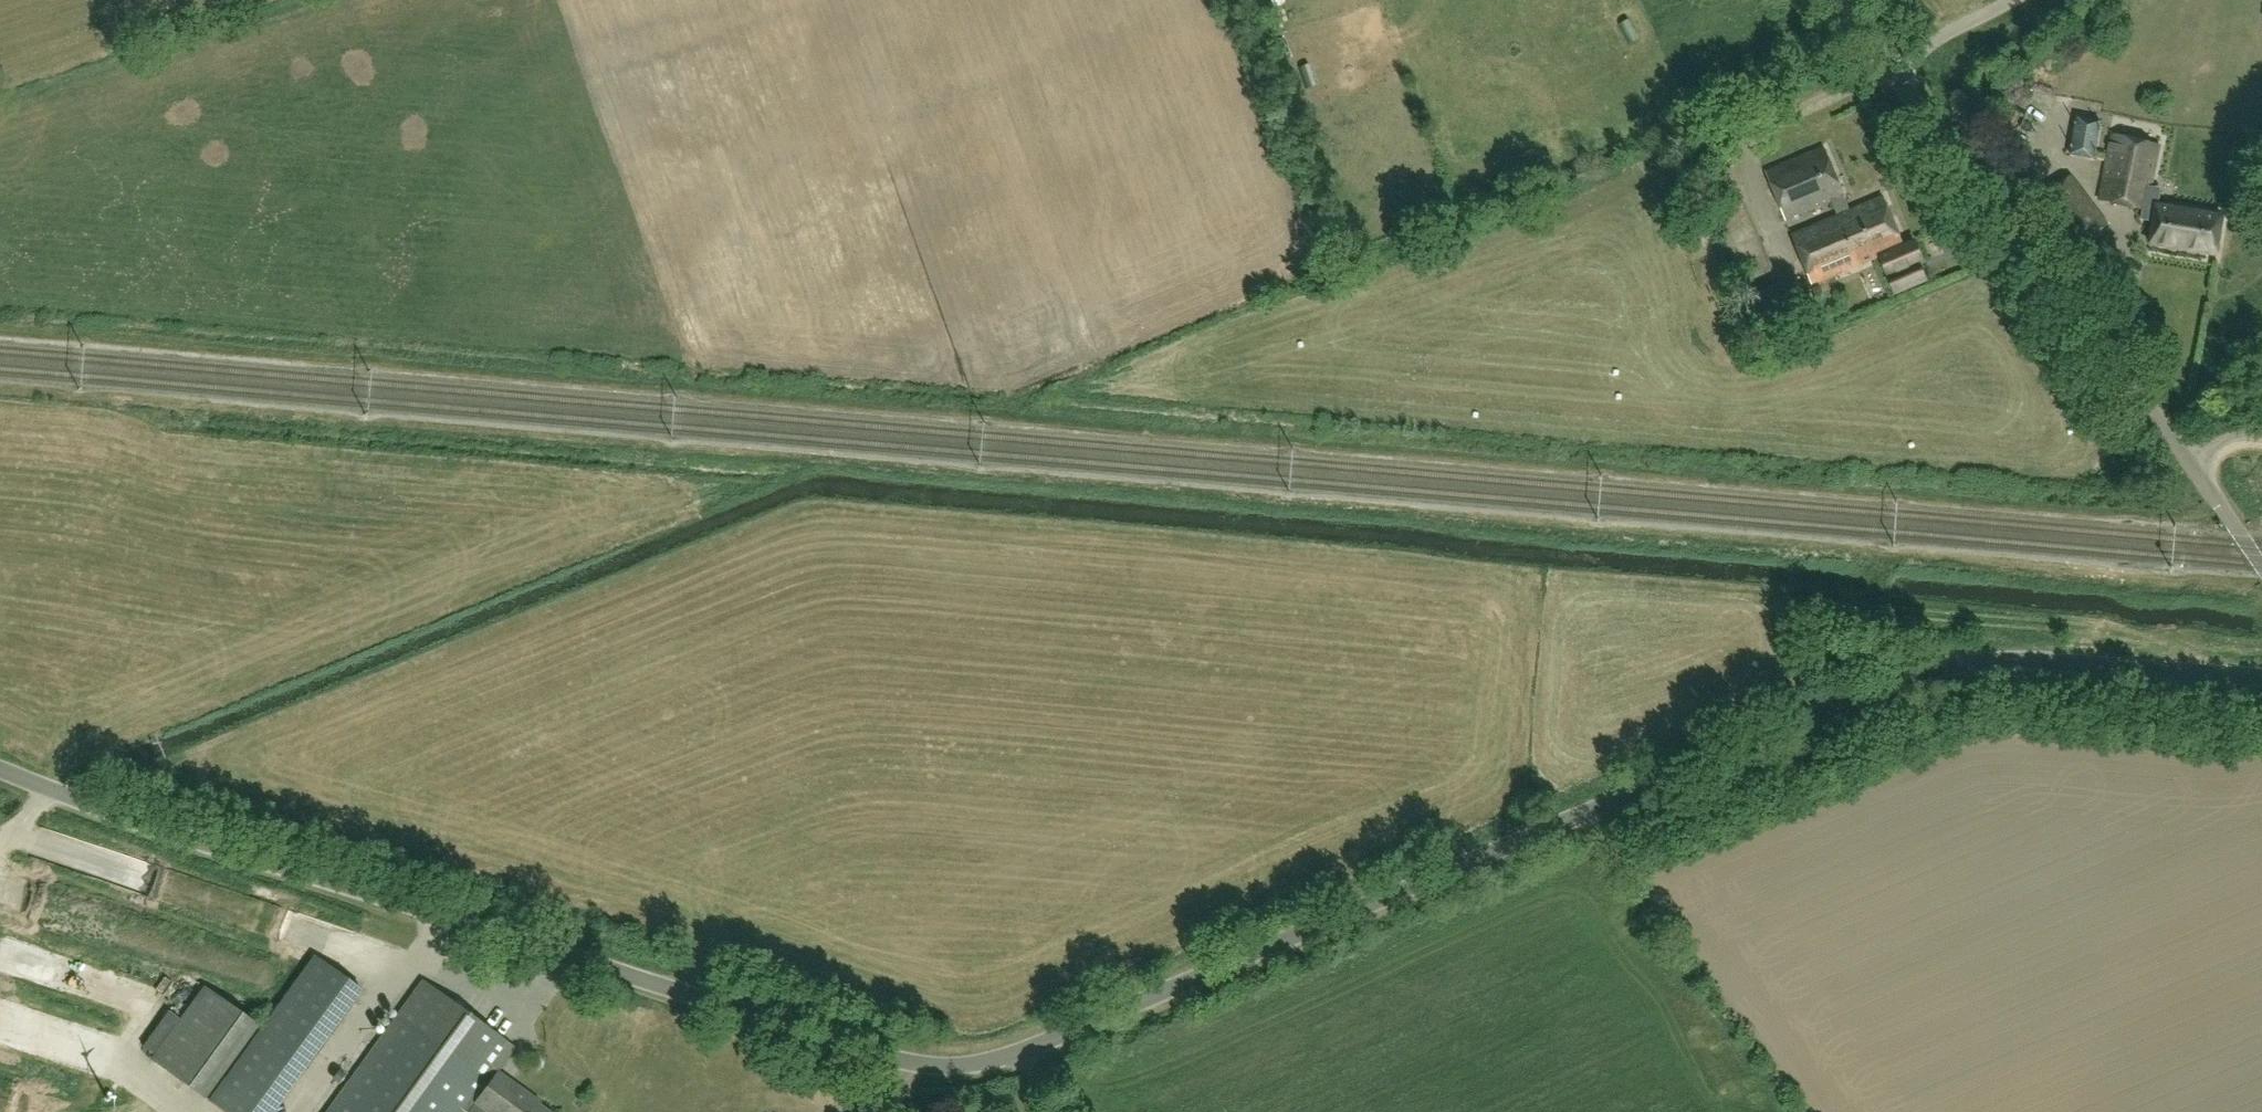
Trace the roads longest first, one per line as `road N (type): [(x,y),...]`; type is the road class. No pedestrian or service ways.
road 1 (unclassified): [(2261,675),(2007,659),(1908,677),(1021,1052),(957,1065),(889,1058),(180,835),(0,769)]
road 2 (unclassified): [(2190,461),(1832,0)]
road 3 (track): [(2015,0),(1887,70)]
road 4 (unclassified): [(2261,566),(2190,461)]

